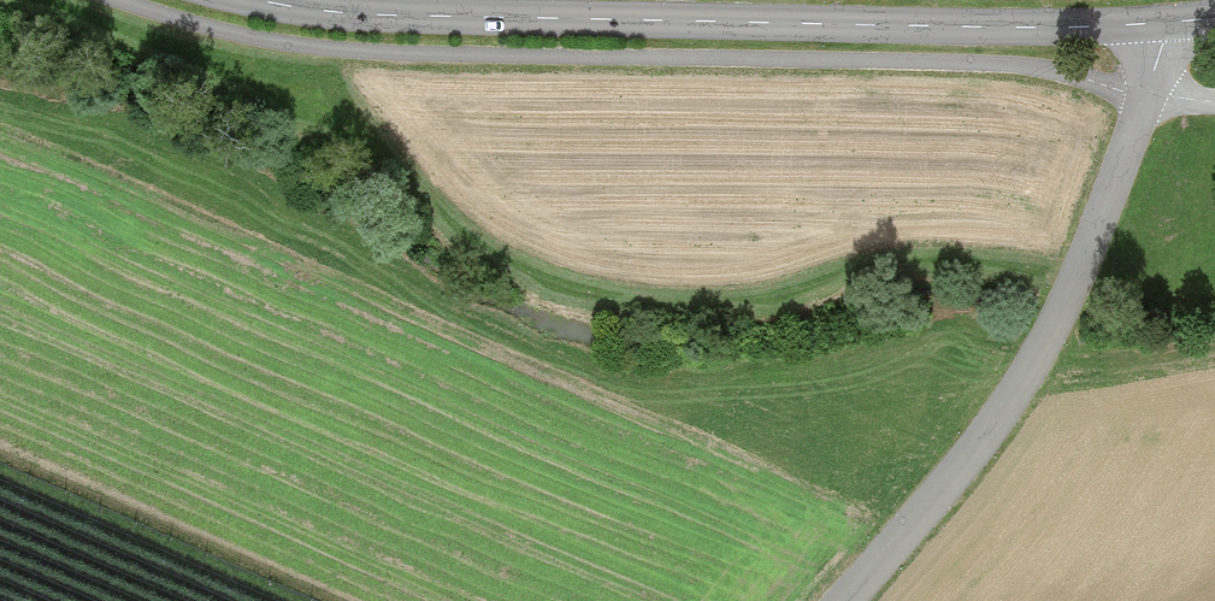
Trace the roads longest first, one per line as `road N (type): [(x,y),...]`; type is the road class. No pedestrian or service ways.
road 1 (track): [(1214,101),(1142,97),(1028,66),(355,52),(247,41),(96,0)]
road 2 (tertiary): [(1163,23),(489,21),(342,17),(245,0)]
road 3 (tertiary): [(844,600),(990,425),(1043,334),(1127,151),(1163,23)]

